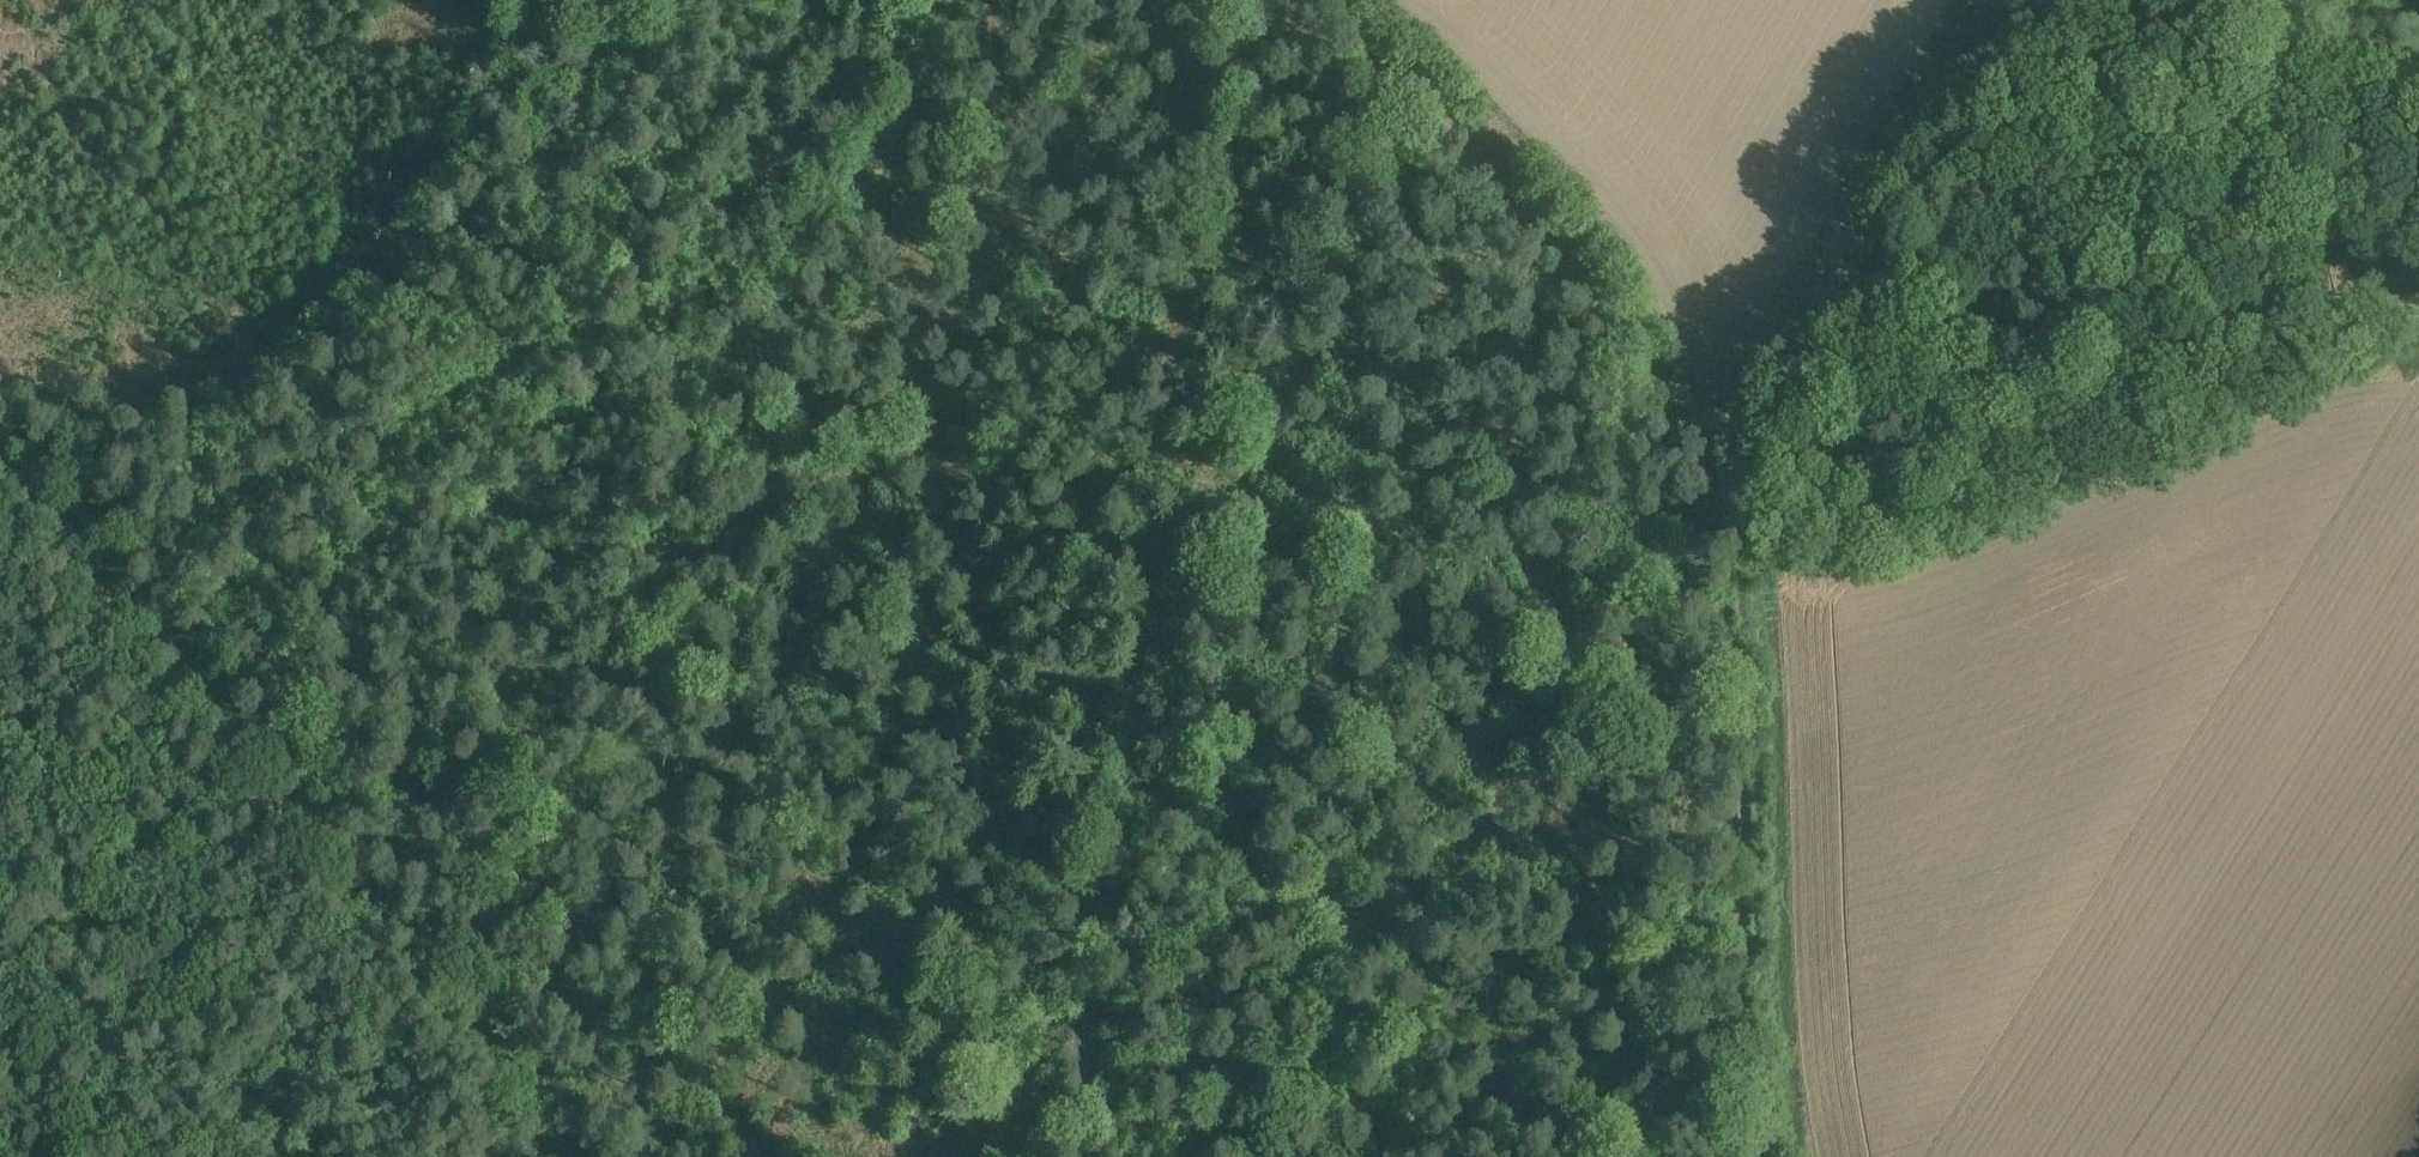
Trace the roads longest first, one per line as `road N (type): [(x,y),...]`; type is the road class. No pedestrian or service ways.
road 1 (track): [(502,1156),(934,0)]

